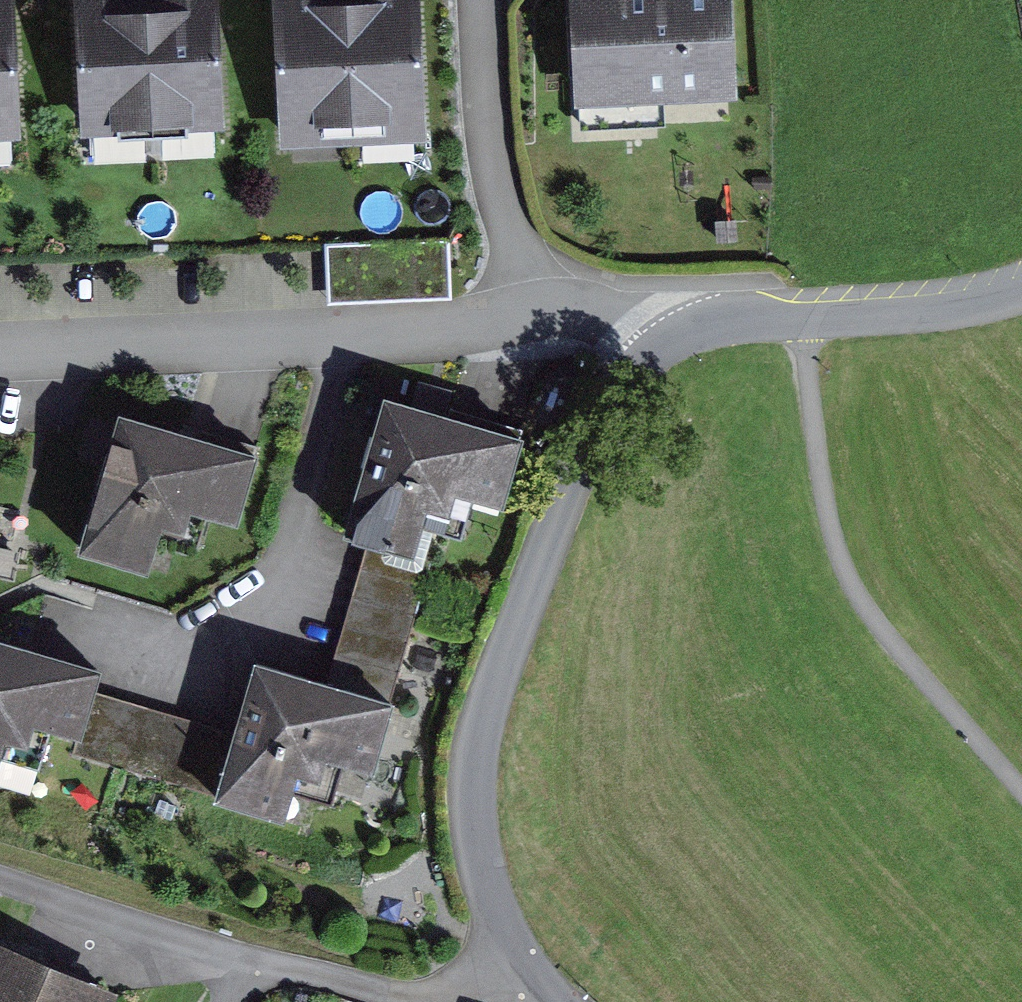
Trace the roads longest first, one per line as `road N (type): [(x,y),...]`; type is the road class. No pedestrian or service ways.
road 1 (unclassified): [(527,962),(495,903),(475,837),(471,780),(481,723),(613,391),(661,341)]
road 2 (residential): [(661,341),(606,310),(536,308),(459,328),(347,339),(0,357)]
road 3 (residential): [(0,880),(248,959),(405,993),(461,994),(527,962)]
road 4 (track): [(1021,789),(867,608),(833,531),(805,321)]
road 5 (residential): [(1021,295),(884,316),(720,319),(661,341)]

